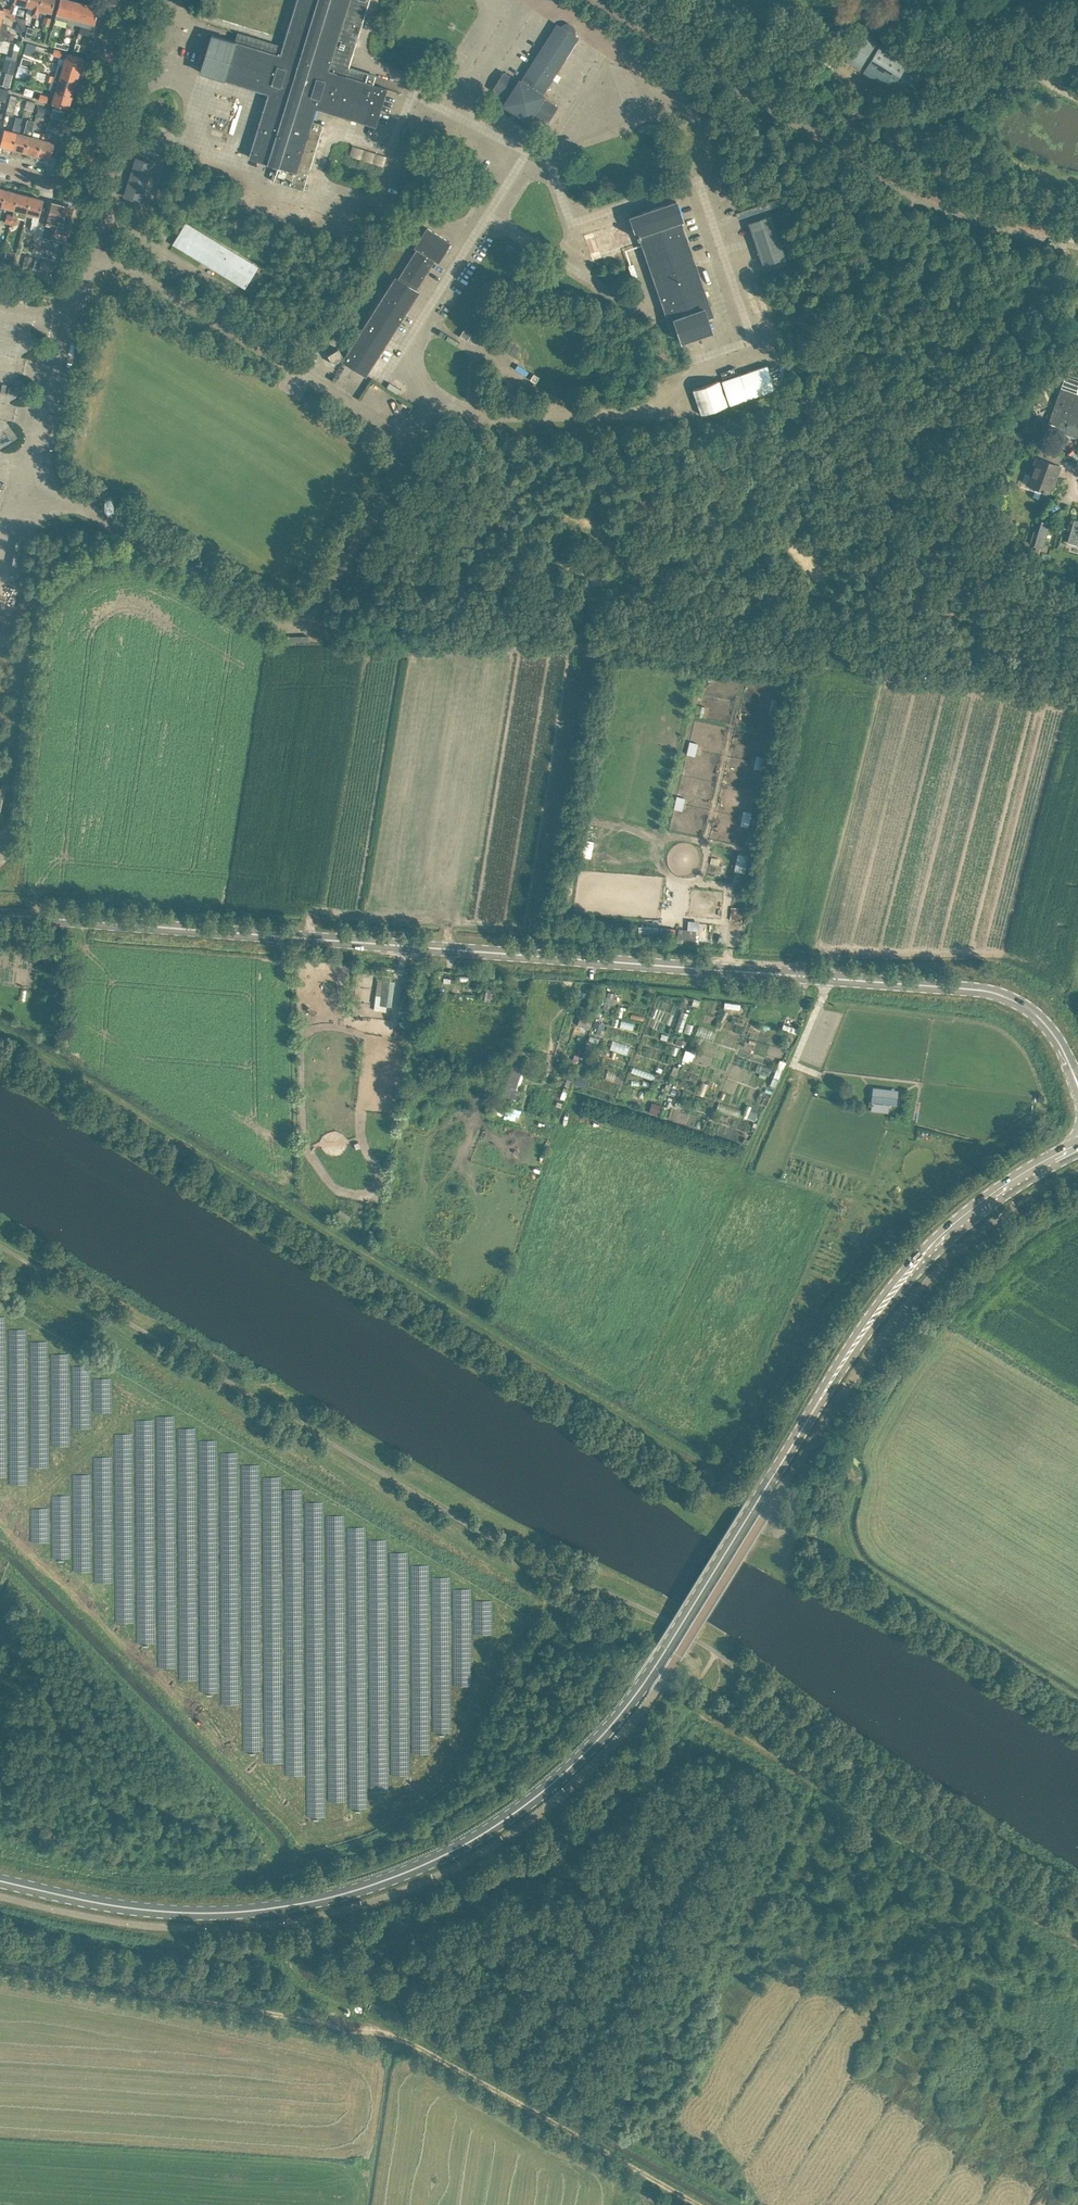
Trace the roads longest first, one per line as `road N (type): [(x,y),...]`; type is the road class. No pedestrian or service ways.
road 1 (unclassified): [(1077,1174),(997,1218),(905,1306),(655,1691),(611,1749),(519,1829),(398,1892),(263,1924),(126,1923),(0,1895)]
road 2 (unclassified): [(1077,1085),(1046,1024),(1014,1000),(981,990),(0,915)]
road 3 (primary): [(667,1648),(621,1714),(548,1785),(510,1817),(395,1876),(295,1904),(200,1913),(124,1907),(0,1882)]
road 4 (track): [(692,2204),(399,2038),(0,1963)]
road 5 (primary): [(667,1648),(884,1298),(977,1205),(1077,1148)]
road 6 (unclassified): [(1077,237),(964,209),(909,185),(610,0)]
road 7 (residential): [(70,175),(122,0)]

